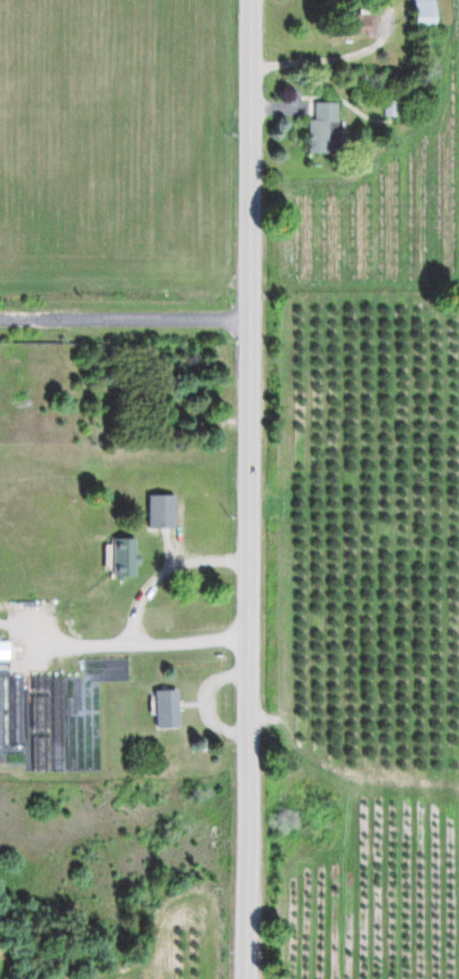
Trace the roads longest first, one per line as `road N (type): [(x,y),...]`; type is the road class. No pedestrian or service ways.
road 1 (tertiary): [(244,978),(250,0)]
road 2 (residential): [(248,321),(0,319)]

